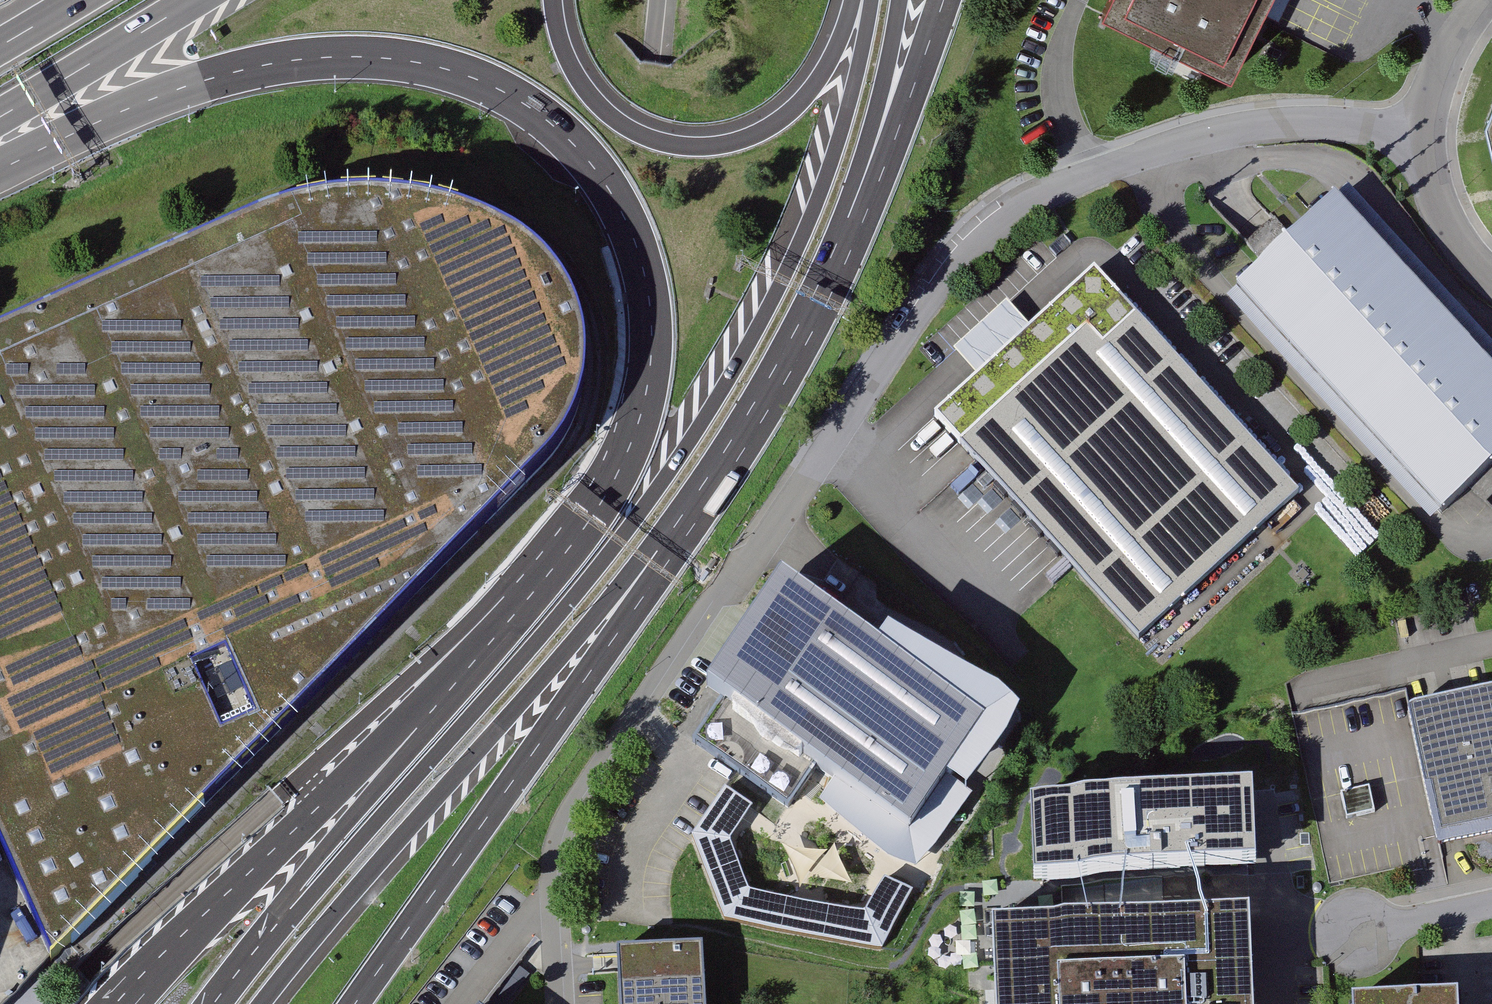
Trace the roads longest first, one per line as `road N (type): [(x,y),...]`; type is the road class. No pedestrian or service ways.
road 1 (unclassified): [(1428,134),(1310,123),(1203,138),(1043,195),(972,249),(682,639),(569,805),(550,855),(555,1003)]
road 2 (motorway): [(0,164),(217,76),(345,56),(419,61),(476,78),(525,103),(572,142),(617,201),(642,263),(652,332),(647,388),(607,497),(466,673)]
road 3 (motorway): [(872,0),(844,112),(801,231),(681,450),(521,659),(246,962)]
road 4 (motorway): [(265,1003),(405,835),(641,587)]
road 5 (motorway): [(355,1003),(641,587)]
road 6 (motorway): [(466,673),(115,1003)]
road 7 (motorway): [(852,0),(823,68),(784,114),(739,139),(689,146),(651,139),(602,106),(566,52),(554,0)]
road 8 (motorway): [(641,587),(786,365),(852,227)]
road 9 (motorway): [(466,673),(301,880),(246,962)]
road 10 (motorway): [(852,227),(881,175),(943,0)]
road 11 (motorway): [(852,227),(898,0)]
road 12 (motorway): [(0,118),(197,0)]
road 13 (residential): [(1491,279),(1445,222),(1428,134)]
road 14 (residential): [(1428,134),(1454,42),(1488,0)]
road 15 (residential): [(1491,904),(1357,933)]

